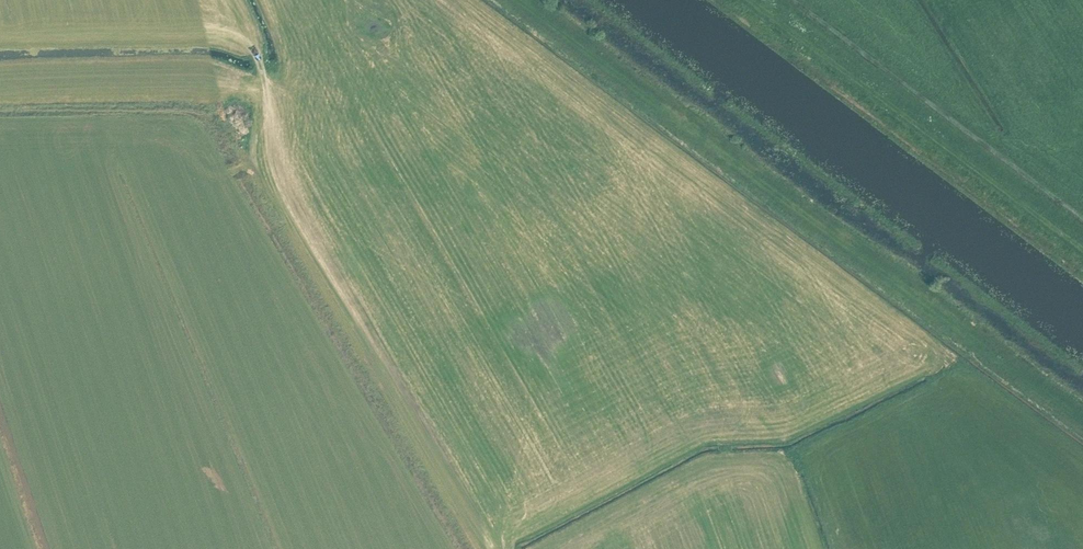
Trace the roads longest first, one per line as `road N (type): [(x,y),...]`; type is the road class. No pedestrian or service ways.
road 1 (track): [(474,548),(259,185),(249,153),(260,65),(246,40)]

